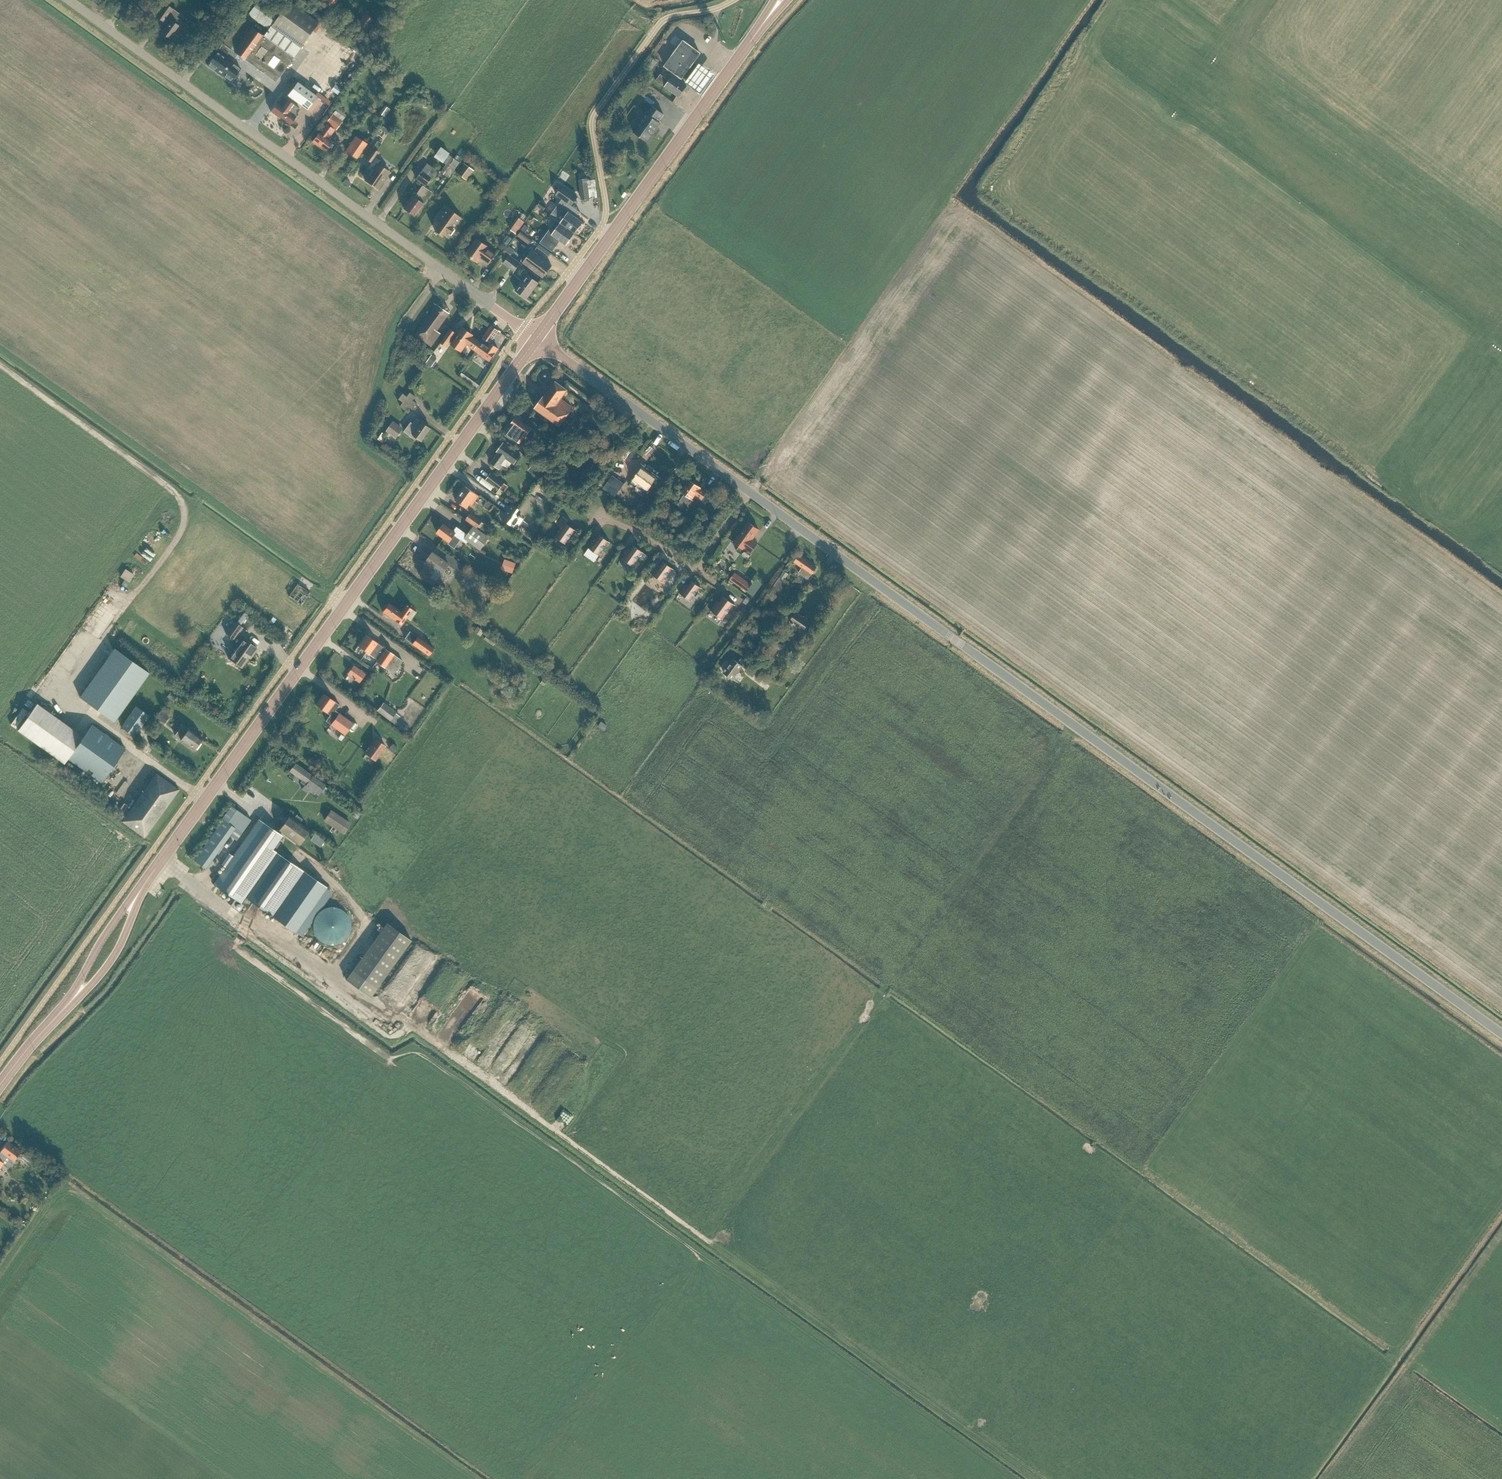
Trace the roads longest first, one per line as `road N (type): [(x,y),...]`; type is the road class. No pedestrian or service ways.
road 1 (unclassified): [(1501,1034),(749,491)]
road 2 (tertiary): [(156,867),(536,338)]
road 3 (unclassified): [(536,338),(68,0)]
road 4 (track): [(396,1016),(711,1242)]
road 5 (tertiary): [(536,338),(761,28)]
road 6 (unclassified): [(749,491),(536,338)]
road 7 (tertiary): [(41,1034),(117,953),(156,867)]
road 8 (tertiary): [(156,867),(41,1034)]

